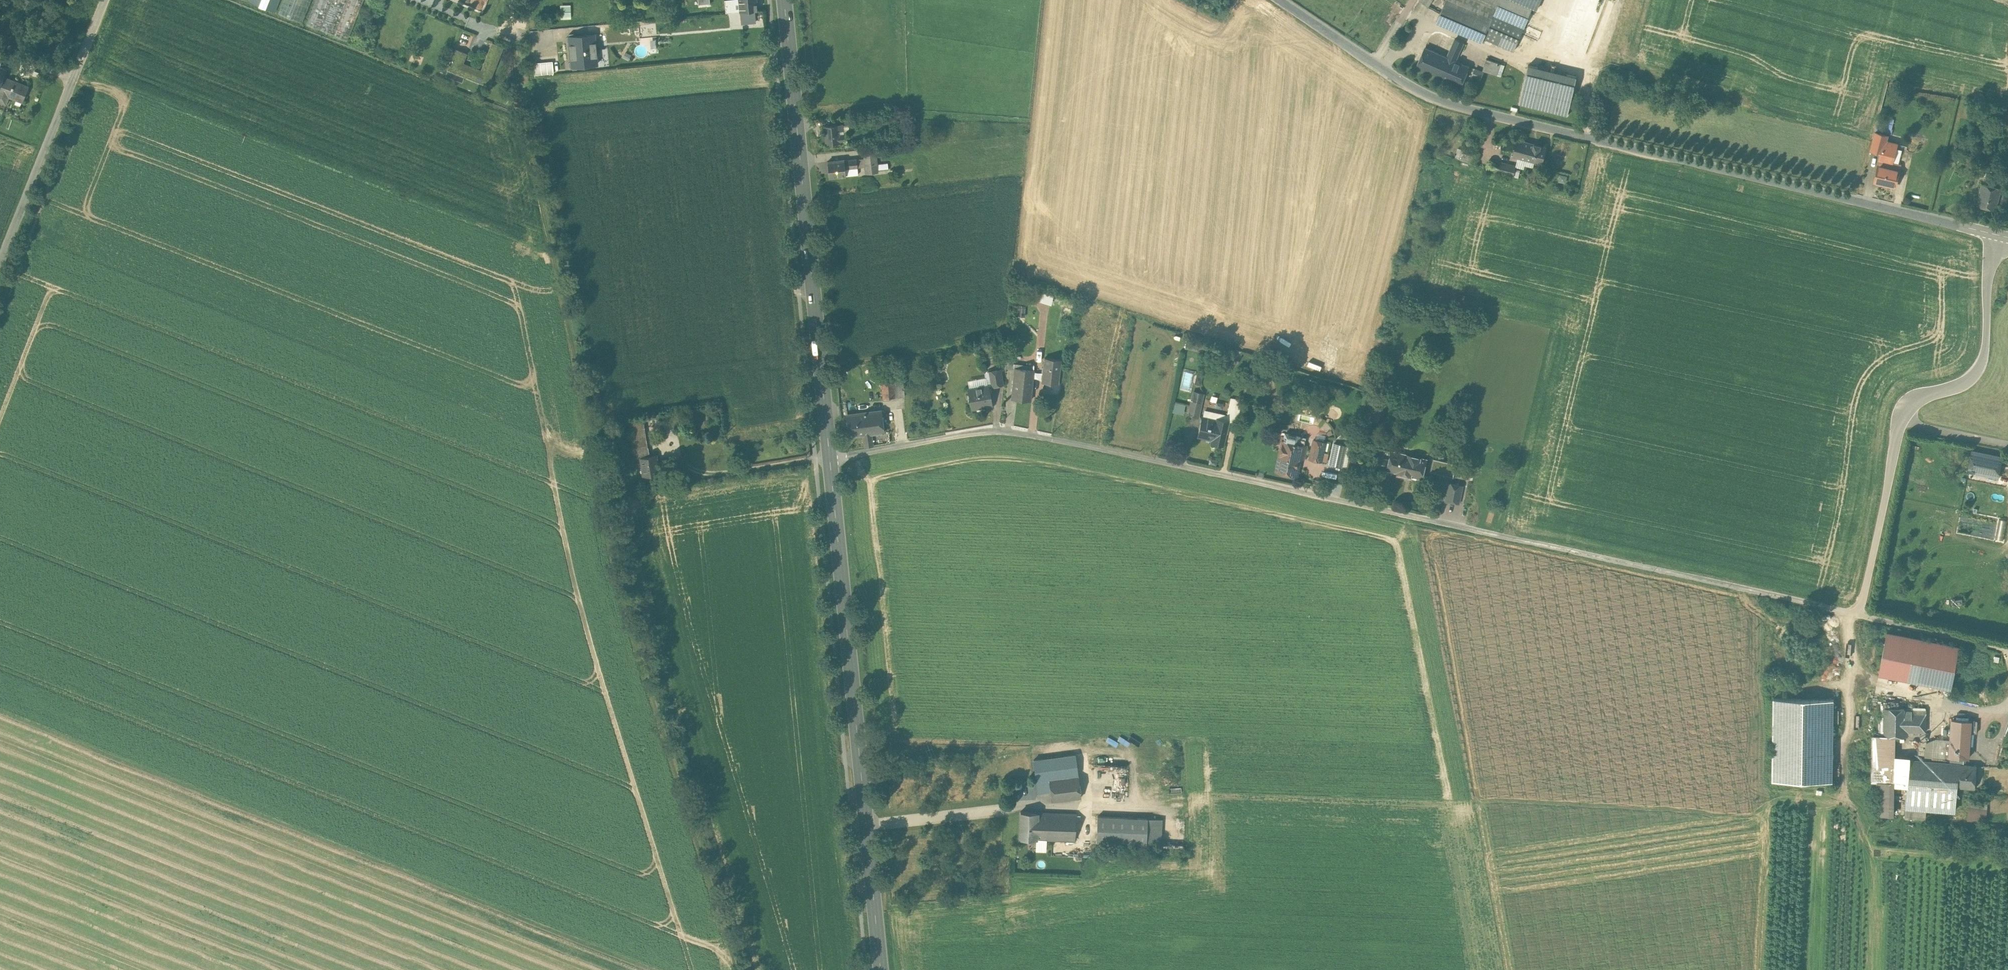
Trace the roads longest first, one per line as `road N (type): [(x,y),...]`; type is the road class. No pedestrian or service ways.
road 1 (unclassified): [(829,459),(951,436),(1040,435),(1859,616)]
road 2 (track): [(515,0),(635,591),(733,969)]
road 3 (unclassified): [(1996,234),(1427,95),(1282,0)]
road 4 (primary): [(882,969),(829,459)]
road 5 (primary): [(829,459),(785,0)]
road 6 (unclassified): [(1859,616),(1905,410),(1981,368),(1996,234)]
road 7 (unclassified): [(102,0),(0,258)]
road 8 (unclassified): [(1859,616),(2007,649)]
road 9 (track): [(1614,0),(1585,77),(1594,138)]

